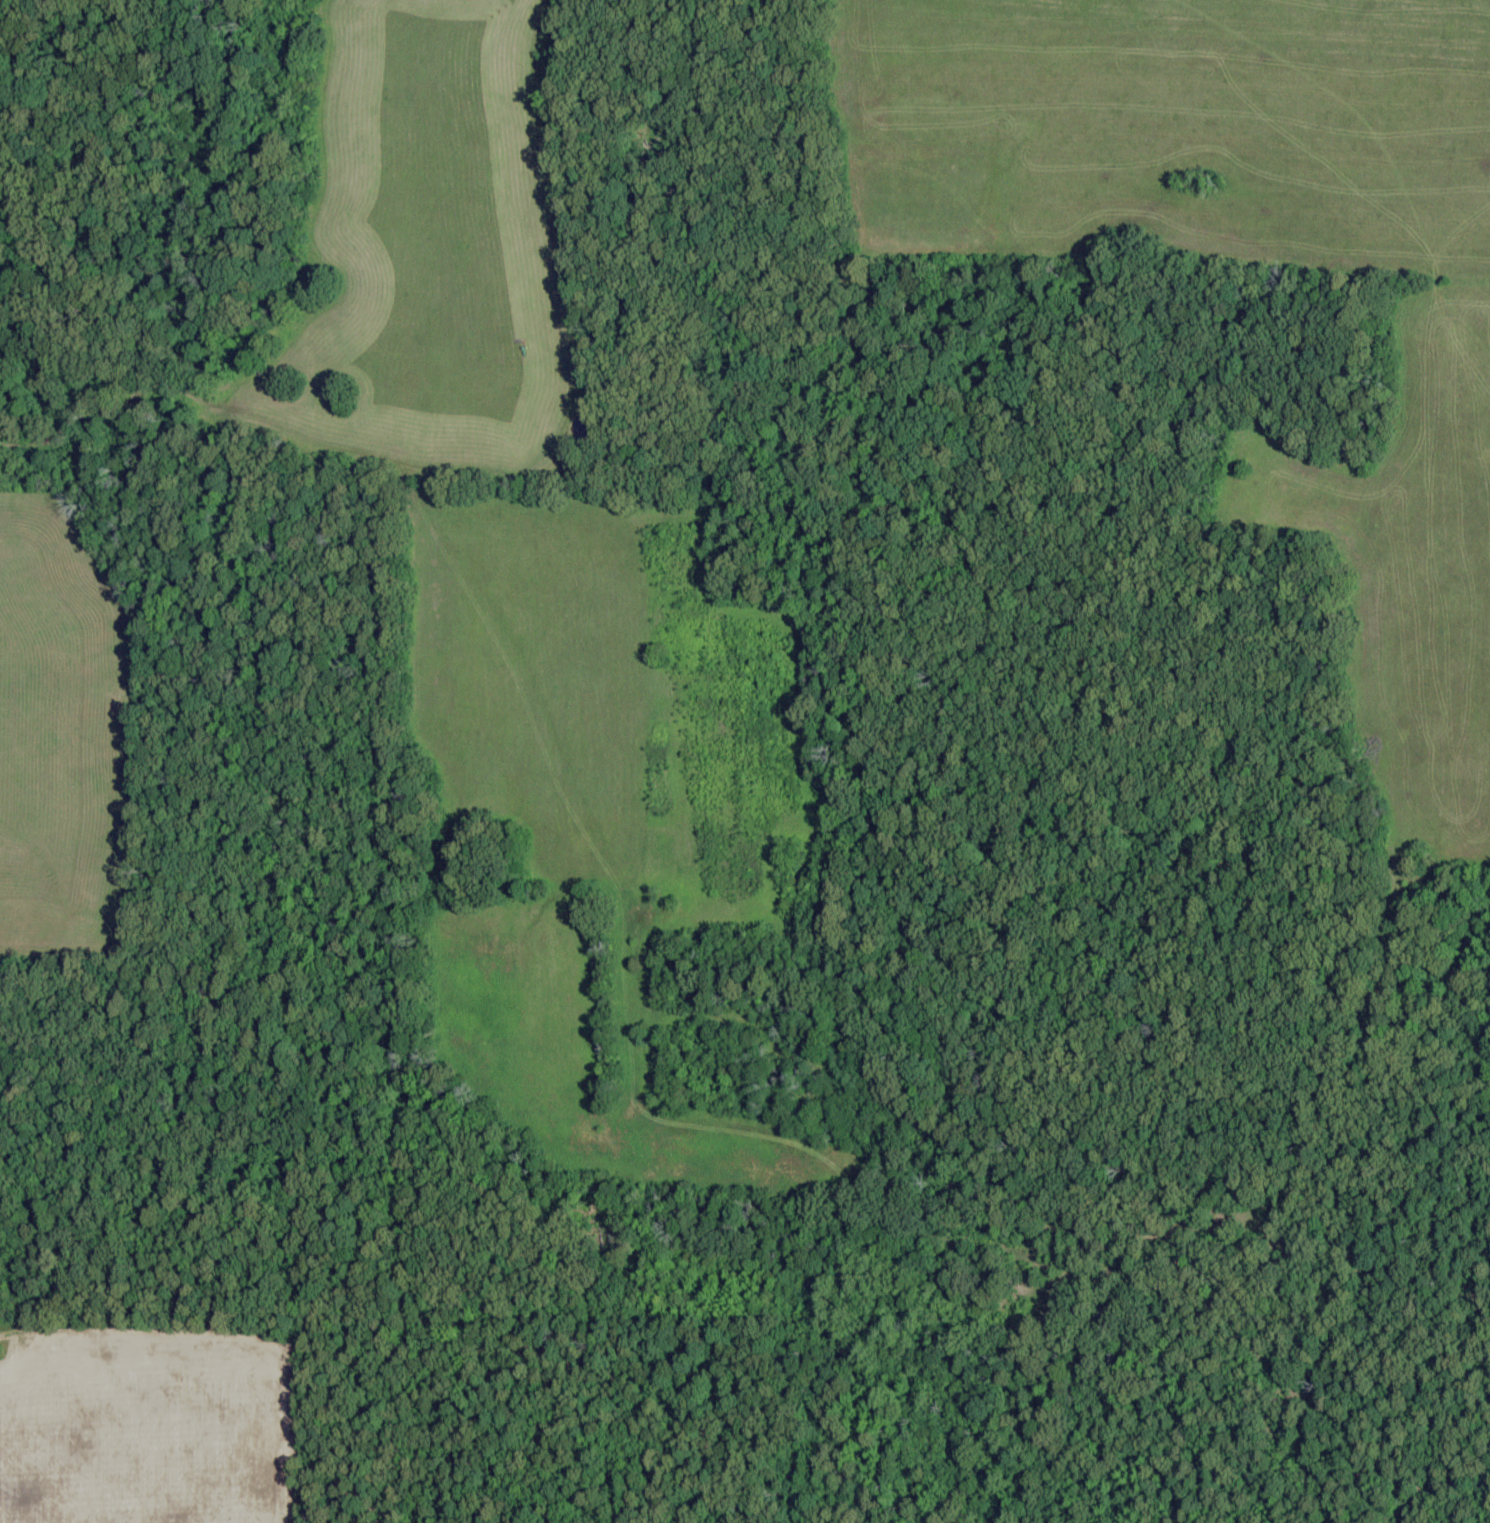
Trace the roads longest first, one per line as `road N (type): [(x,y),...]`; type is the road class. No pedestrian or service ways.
road 1 (residential): [(0,1267),(802,1269),(845,1220),(919,1199),(1046,1253)]

